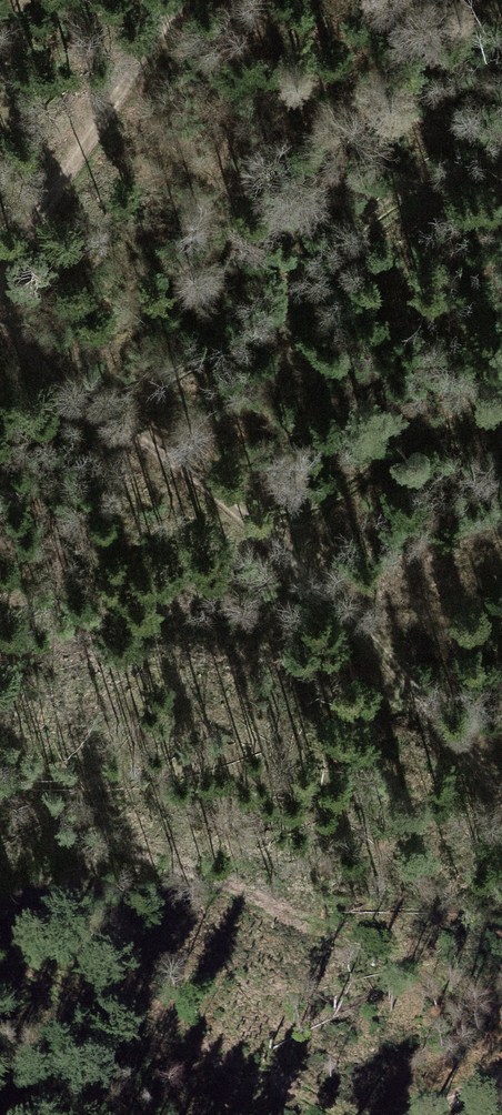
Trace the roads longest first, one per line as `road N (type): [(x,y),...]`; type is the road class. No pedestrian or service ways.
road 1 (track): [(0,300),(74,384),(226,495),(336,597),(448,711),(501,786)]
road 2 (track): [(176,0),(0,277)]

